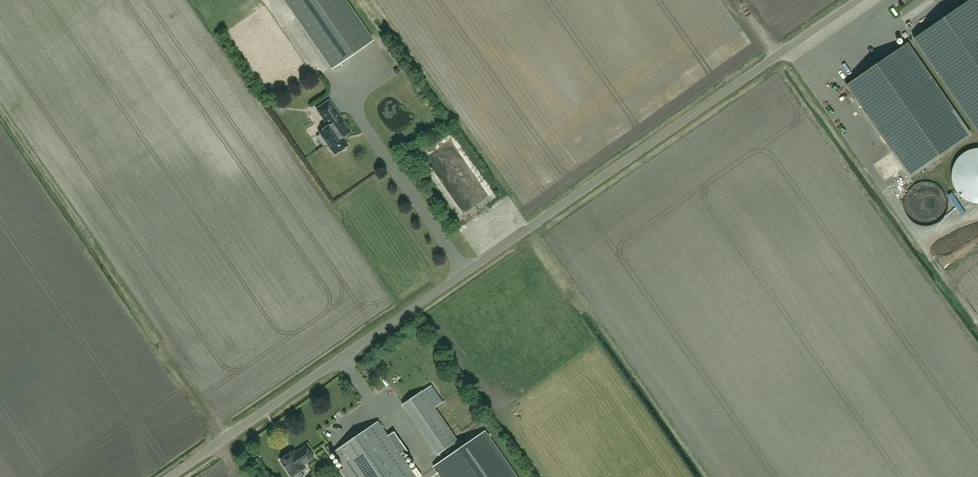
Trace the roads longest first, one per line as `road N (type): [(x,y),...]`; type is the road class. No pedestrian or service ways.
road 1 (unclassified): [(169,476),(859,0)]

